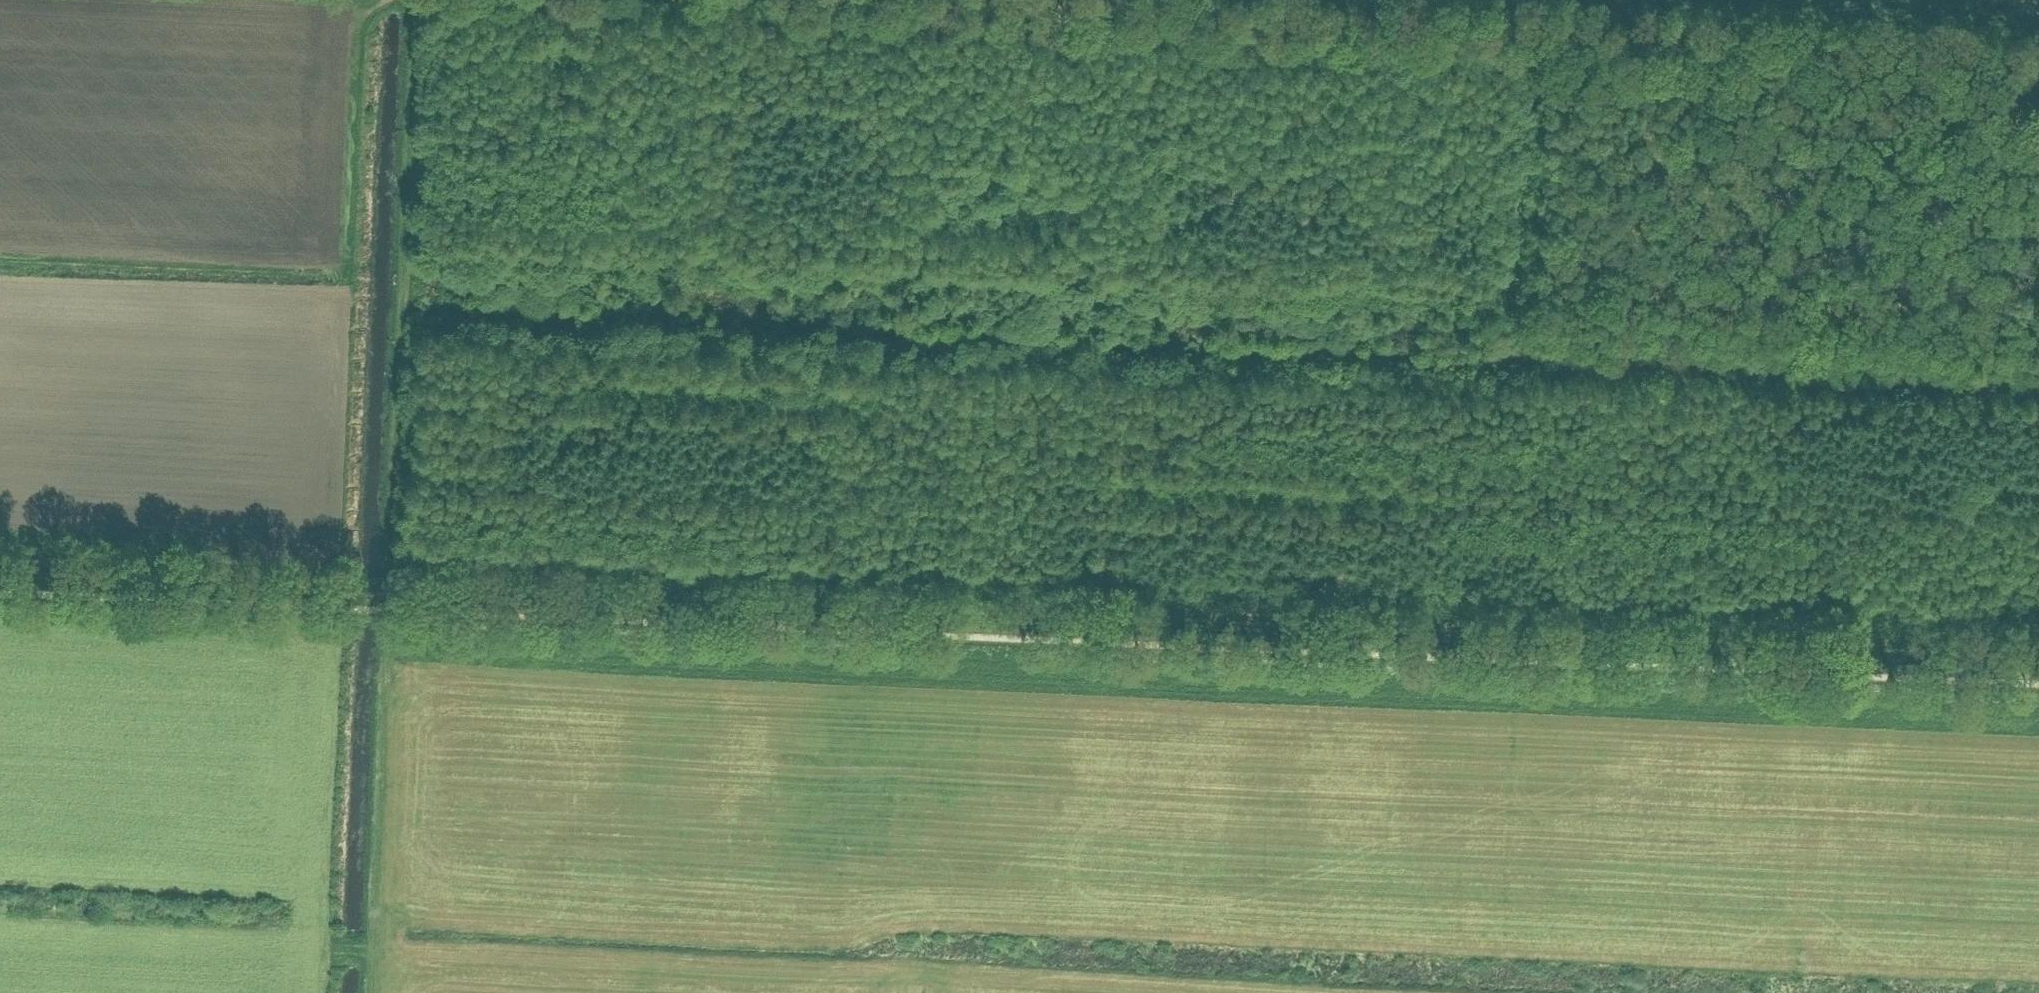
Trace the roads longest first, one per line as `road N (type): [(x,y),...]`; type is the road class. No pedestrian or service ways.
road 1 (track): [(0,572),(2038,659)]
road 2 (track): [(416,0),(372,992)]

